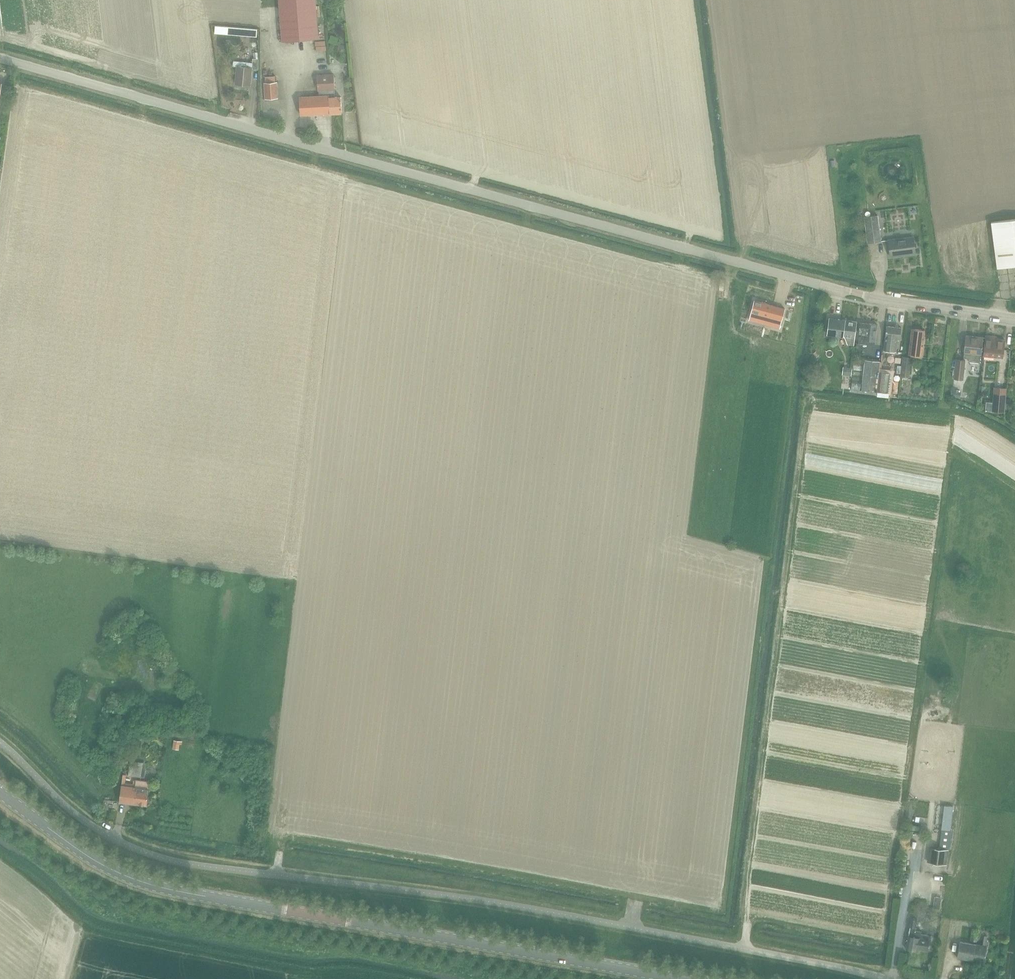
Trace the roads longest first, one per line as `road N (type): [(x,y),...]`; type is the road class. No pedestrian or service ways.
road 1 (unclassified): [(816,284),(280,129),(0,58)]
road 2 (secondary): [(676,978),(157,889),(91,858),(0,792)]
road 3 (residential): [(1014,319),(816,284)]

